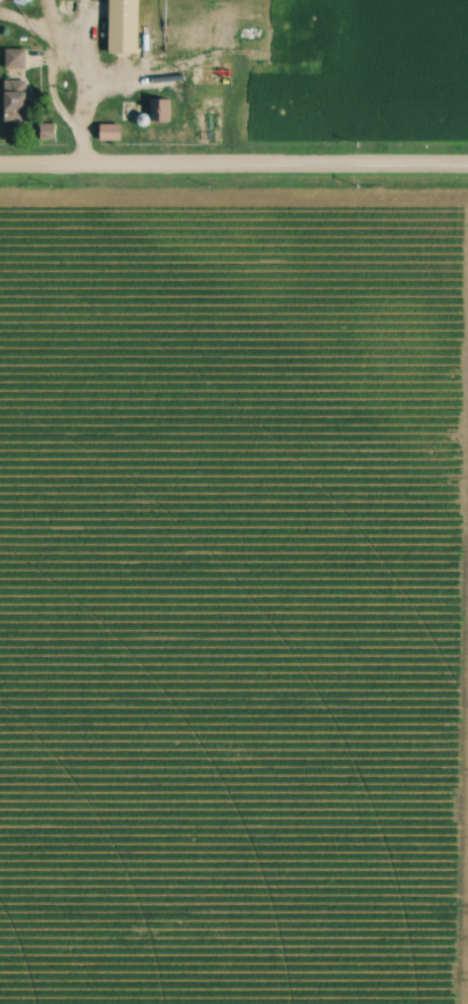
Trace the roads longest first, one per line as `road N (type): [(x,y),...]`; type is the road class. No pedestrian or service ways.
road 1 (residential): [(467,170),(0,170)]

